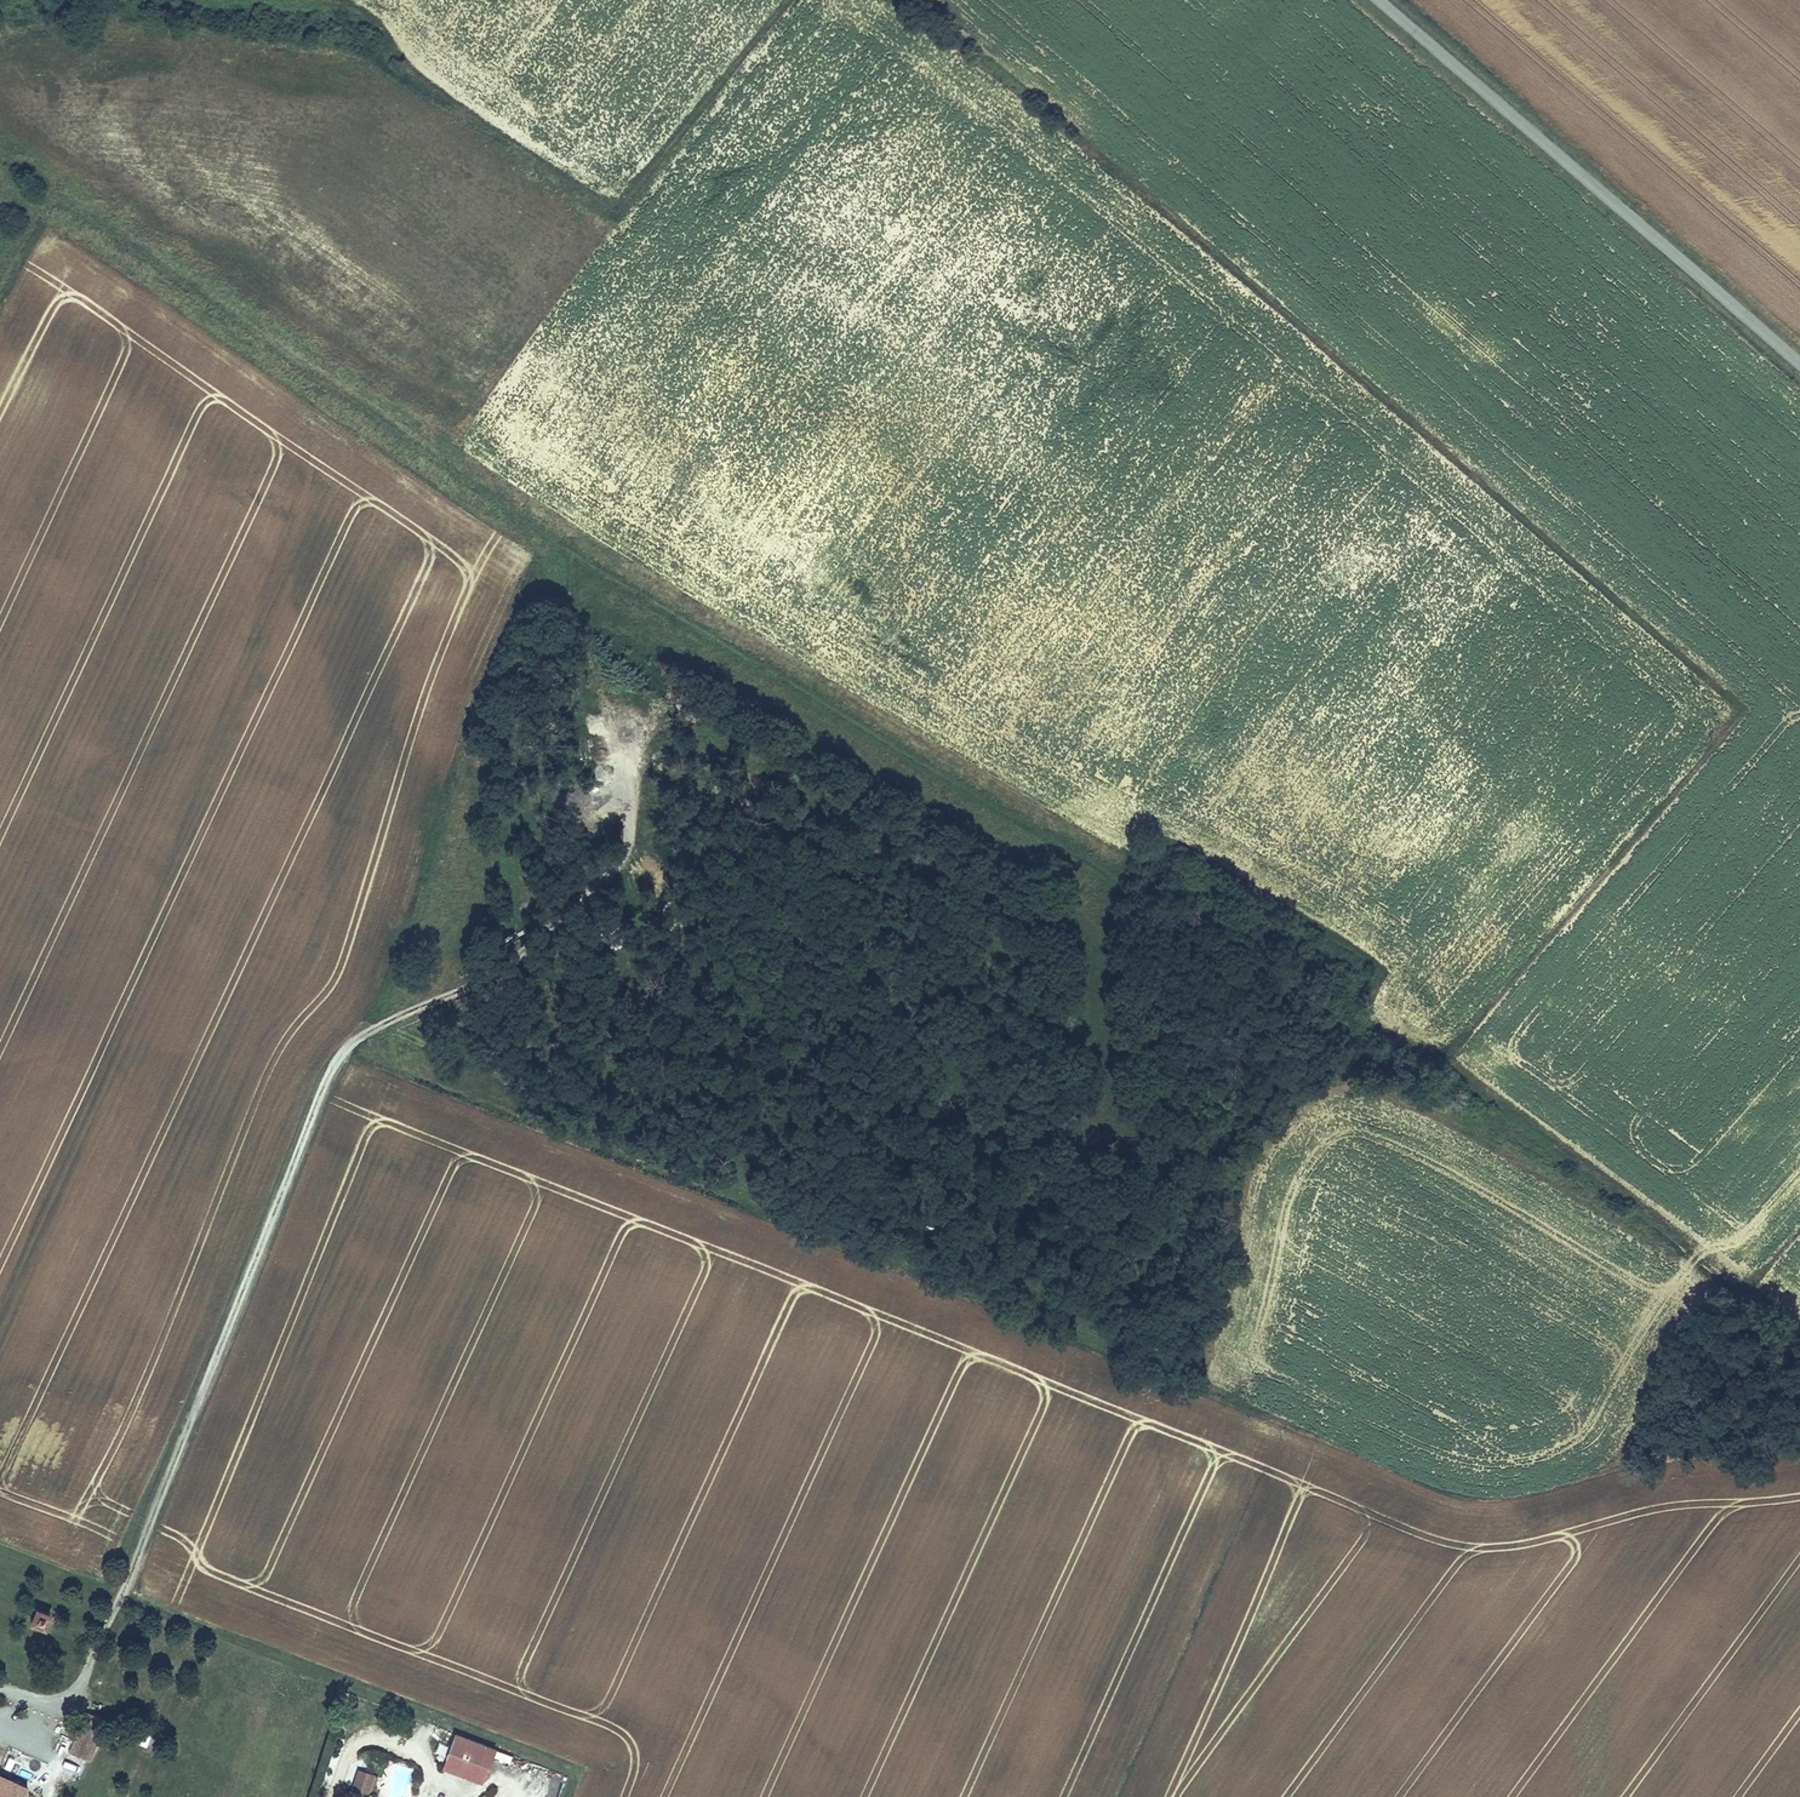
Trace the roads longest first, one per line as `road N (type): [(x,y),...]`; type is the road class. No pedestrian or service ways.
road 1 (track): [(115,1606),(332,1068),(379,1026),(513,961),(614,871),(628,839),(629,782)]
road 2 (tertiary): [(1799,364),(1379,0)]

